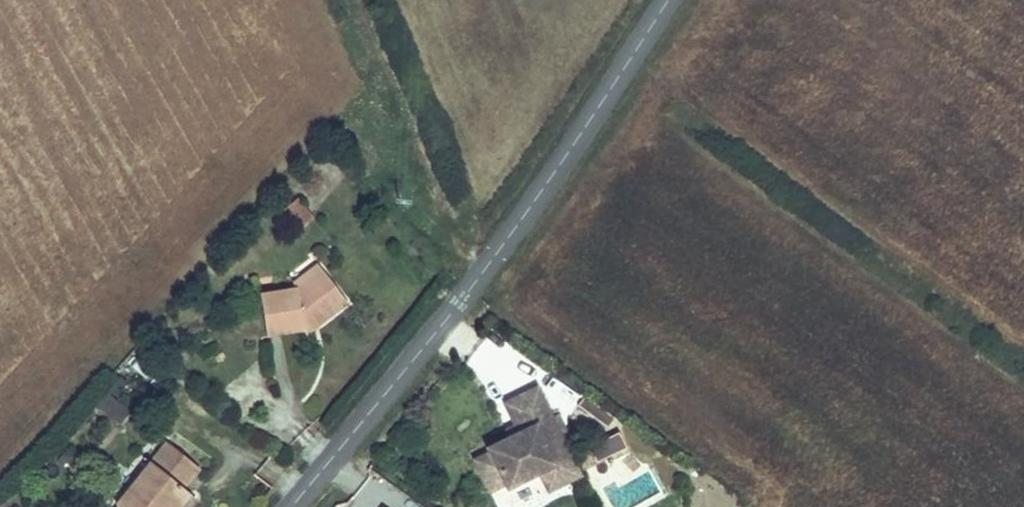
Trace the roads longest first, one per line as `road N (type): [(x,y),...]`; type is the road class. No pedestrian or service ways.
road 1 (secondary): [(289,506),(515,228),(667,0)]

